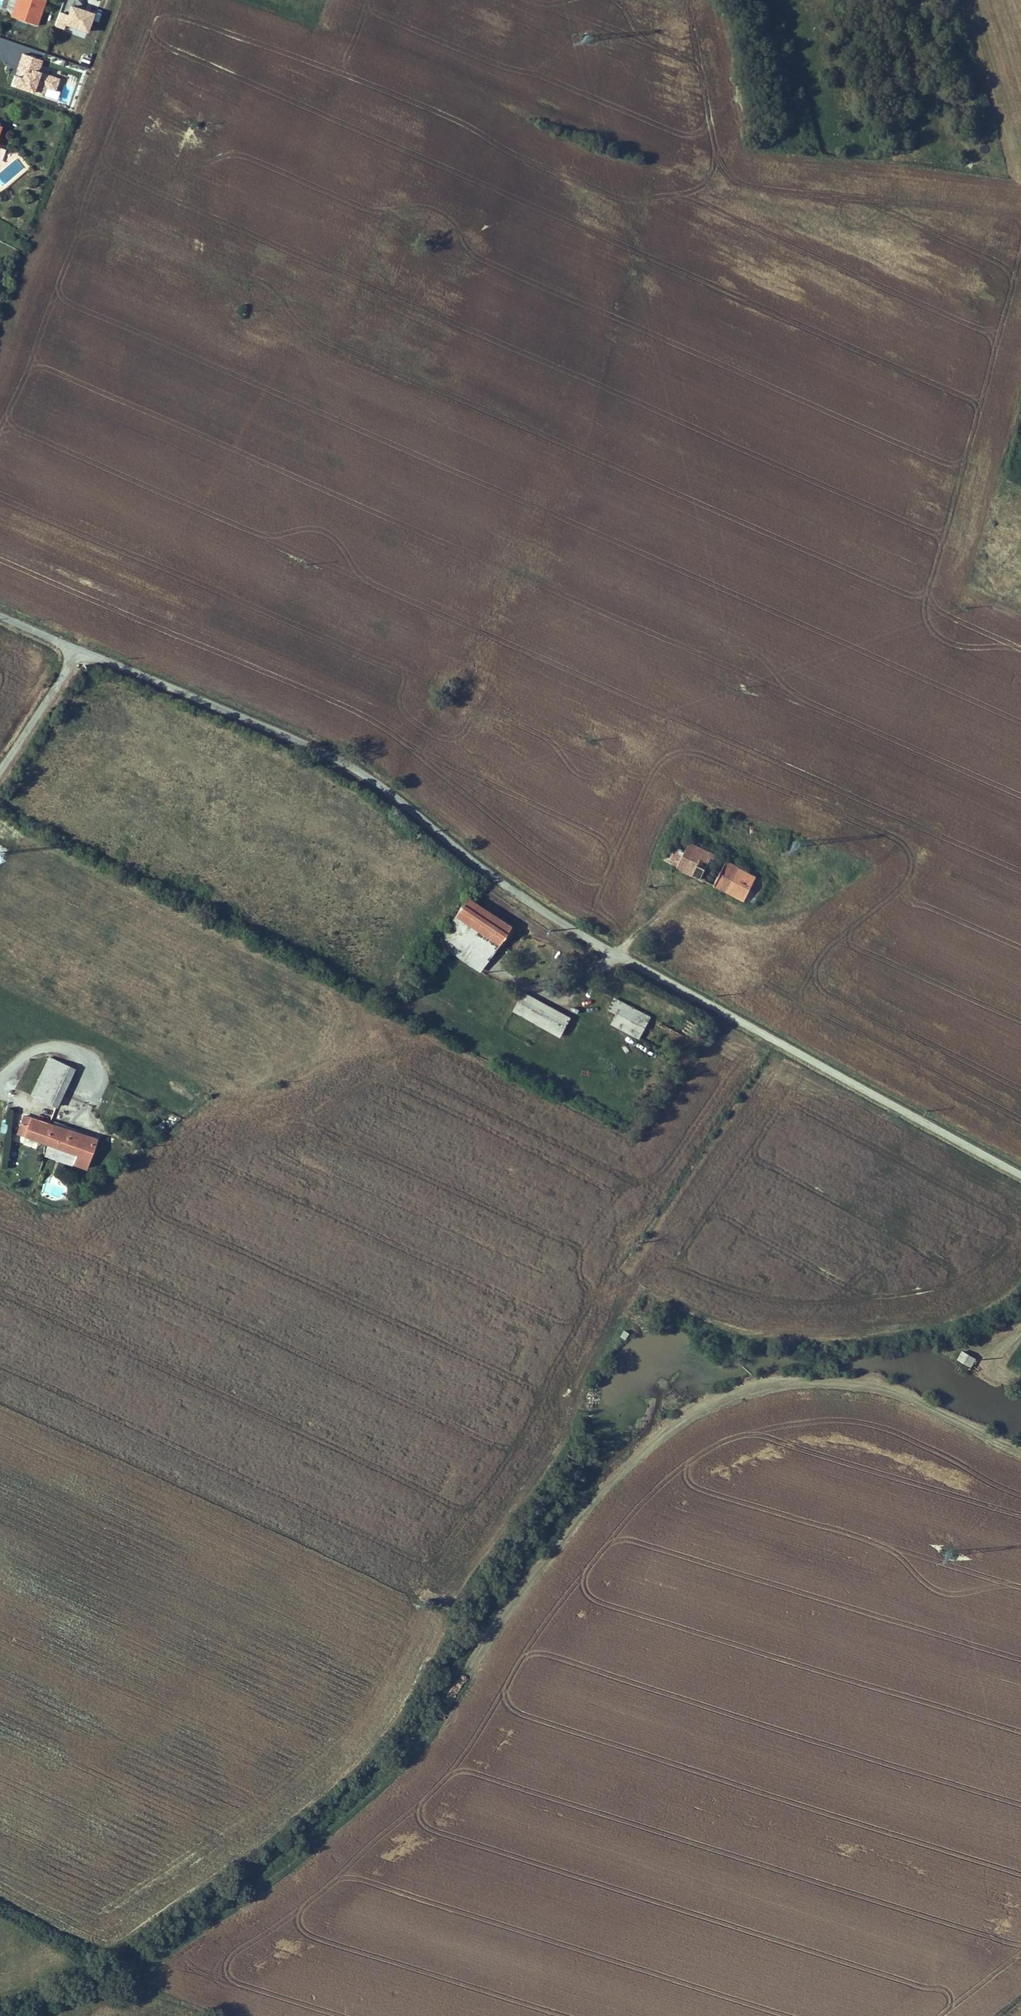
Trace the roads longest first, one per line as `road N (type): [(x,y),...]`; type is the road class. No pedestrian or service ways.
road 1 (unclassified): [(0,613),(343,759),(614,959),(1020,1172)]

